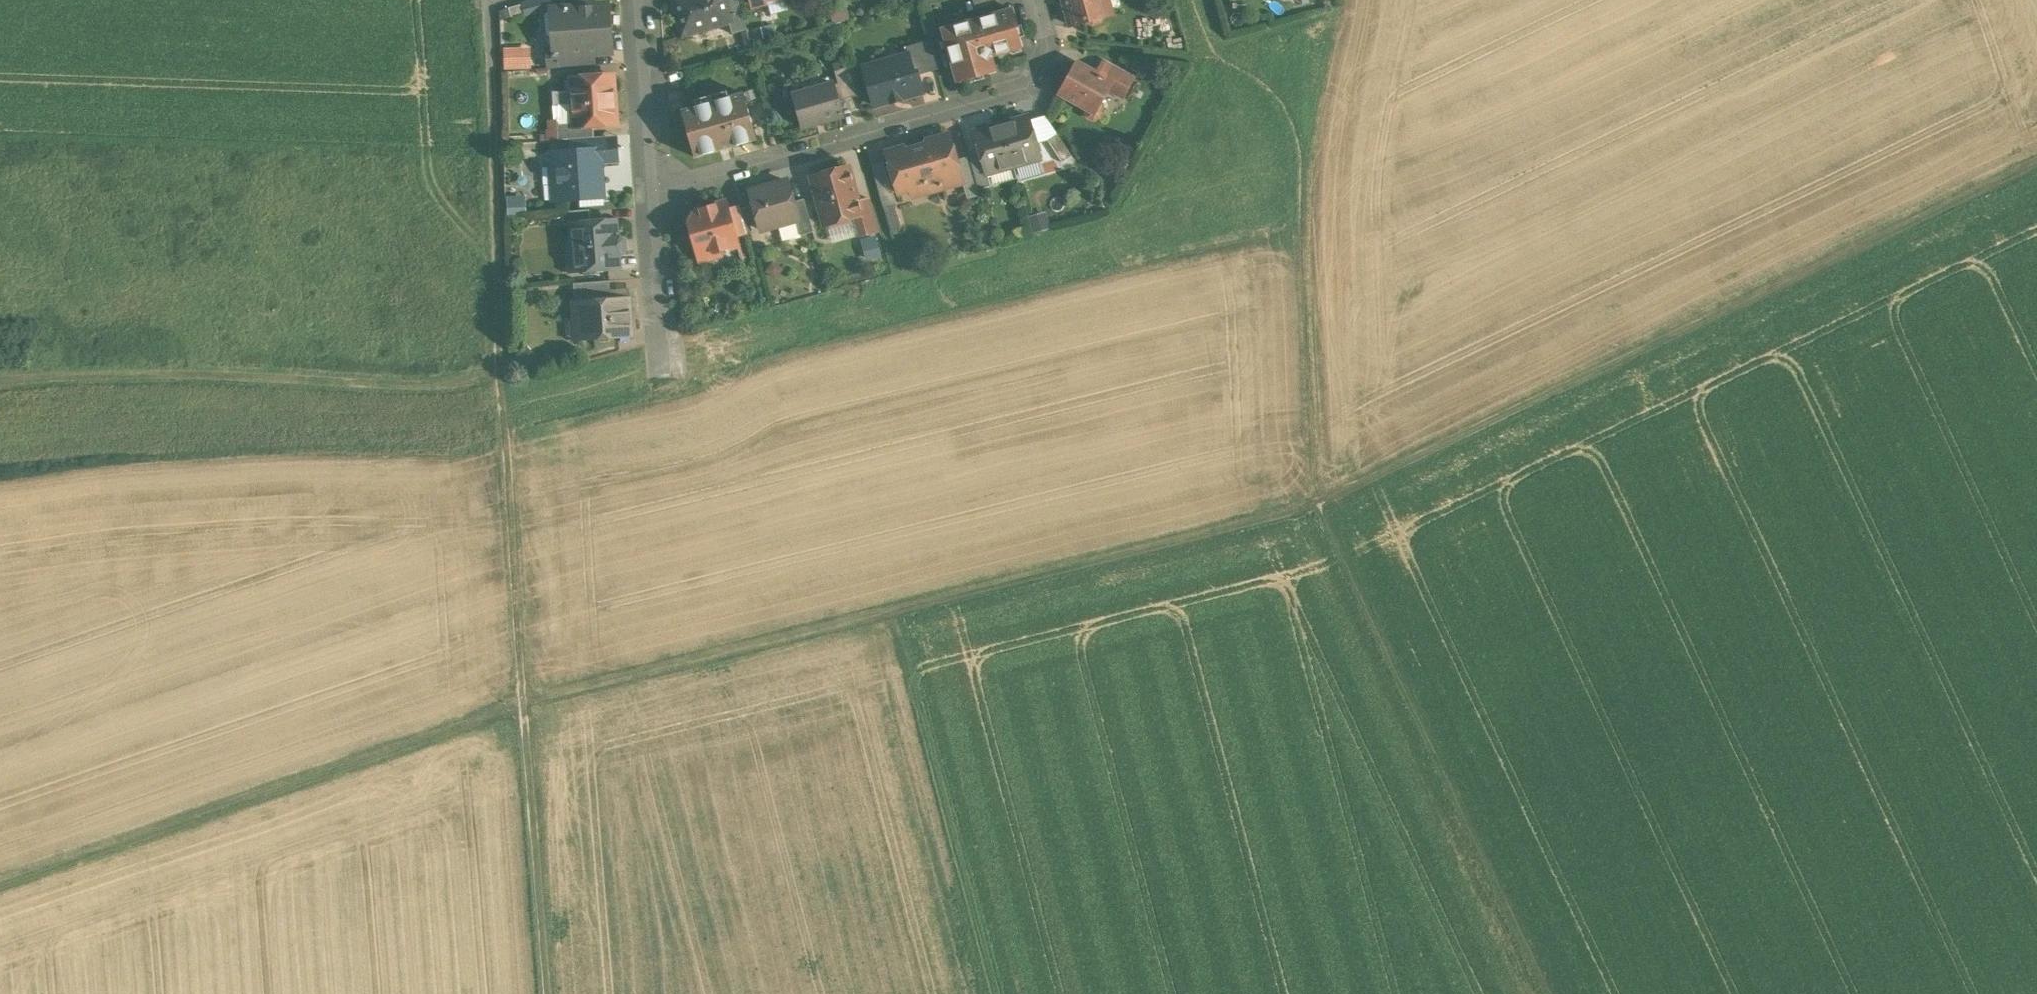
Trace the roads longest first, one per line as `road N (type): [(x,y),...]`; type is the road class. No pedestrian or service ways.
road 1 (track): [(491,0),(503,387),(546,993)]
road 2 (track): [(1317,501),(523,702)]
road 3 (track): [(2036,165),(1317,501)]
road 4 (track): [(0,882),(523,702)]
road 5 (track): [(1317,501),(1547,993)]
road 6 (track): [(0,379),(503,387)]
road 7 (residential): [(654,191),(1022,88),(1048,45),(1036,0)]
road 8 (track): [(896,606),(996,993)]
road 9 (residential): [(639,0),(654,191)]
road 10 (residential): [(654,191),(666,378)]

